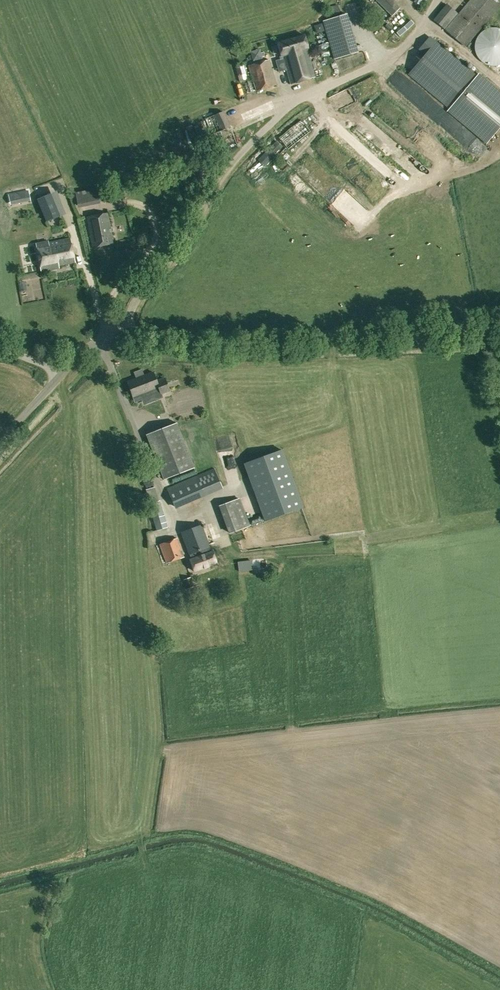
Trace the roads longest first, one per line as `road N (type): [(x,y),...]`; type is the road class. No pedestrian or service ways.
road 1 (unclassified): [(0,441),(79,355),(117,335),(499,326)]

